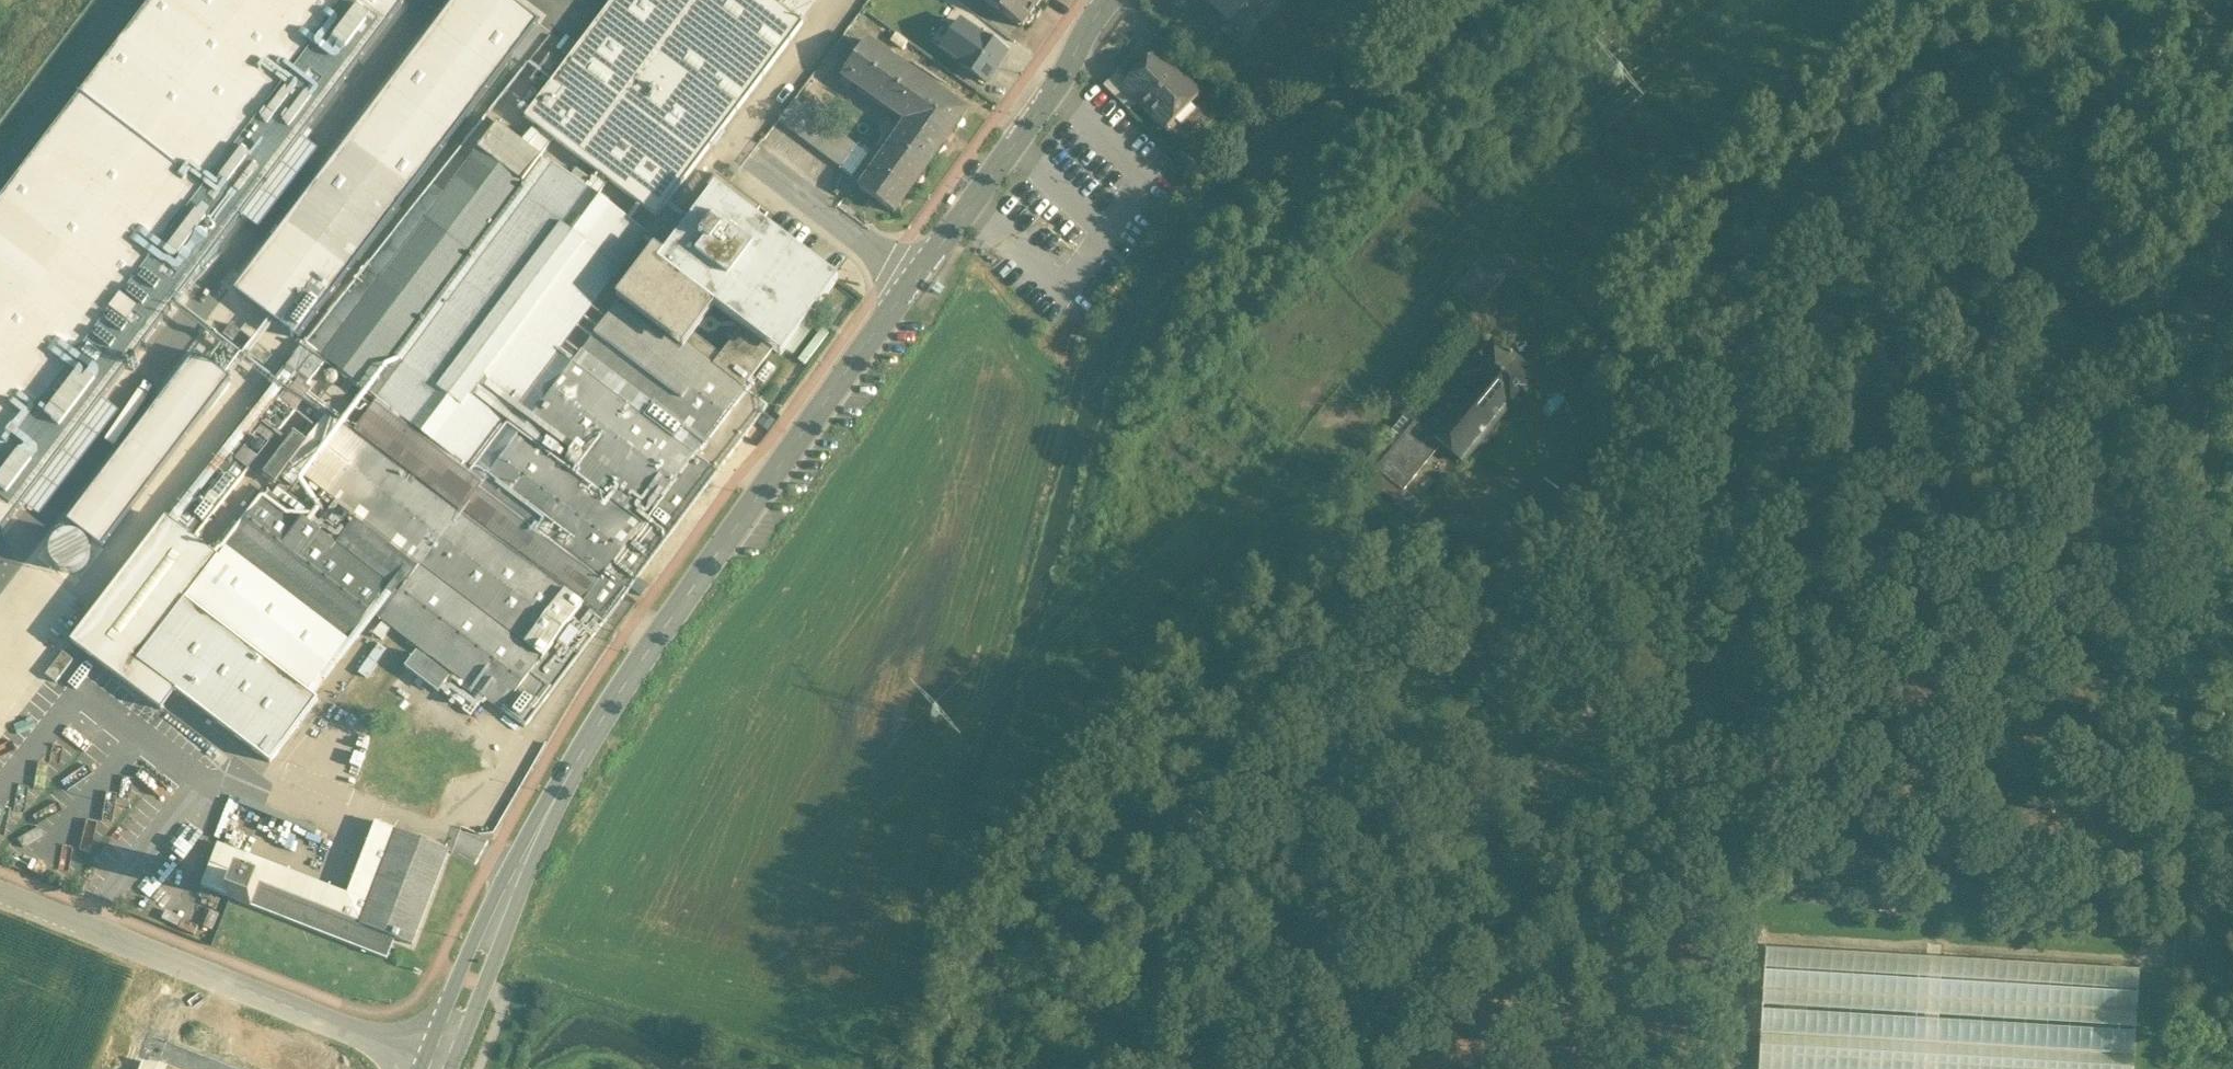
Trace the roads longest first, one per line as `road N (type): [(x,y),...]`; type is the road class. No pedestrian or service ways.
road 1 (tertiary): [(1107,0),(1028,126),(628,679),(509,895),(443,1067)]
road 2 (track): [(2208,341),(2211,464),(2174,1068)]
road 3 (track): [(1722,567),(1317,1068)]
road 4 (unclassified): [(0,889),(443,1067)]
road 5 (track): [(1523,231),(1724,499),(1722,567)]

